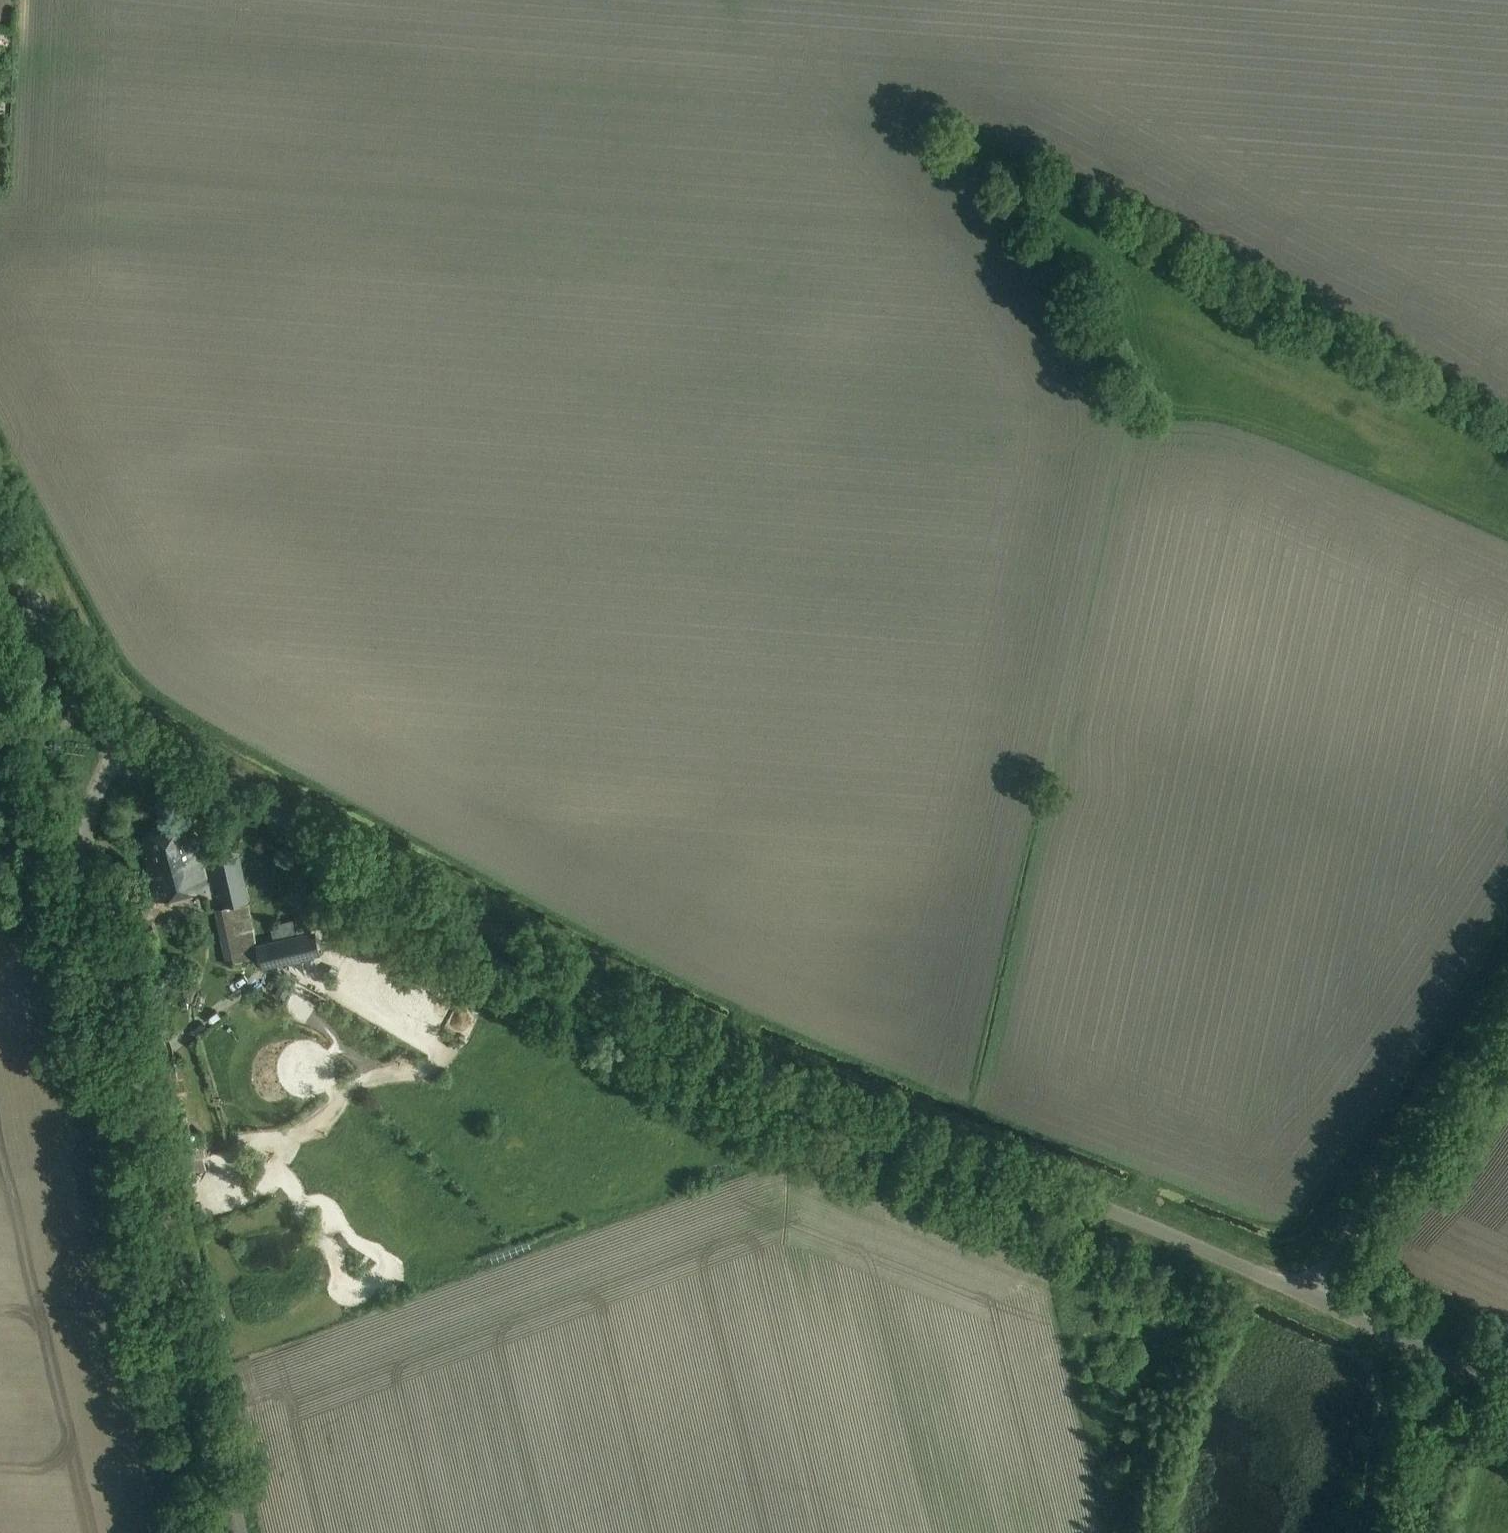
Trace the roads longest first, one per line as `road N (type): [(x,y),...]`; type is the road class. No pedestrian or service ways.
road 1 (unclassified): [(1310,1297),(708,1045),(124,735)]
road 2 (unclassified): [(242,1532),(88,865),(91,800),(124,735)]
road 3 (unclassified): [(1310,1297),(1507,996)]
road 4 (unclassified): [(124,735),(70,665),(0,532)]
road 5 (unclassified): [(1507,1387),(1310,1297)]
road 6 (track): [(1380,1532),(1404,1340)]

